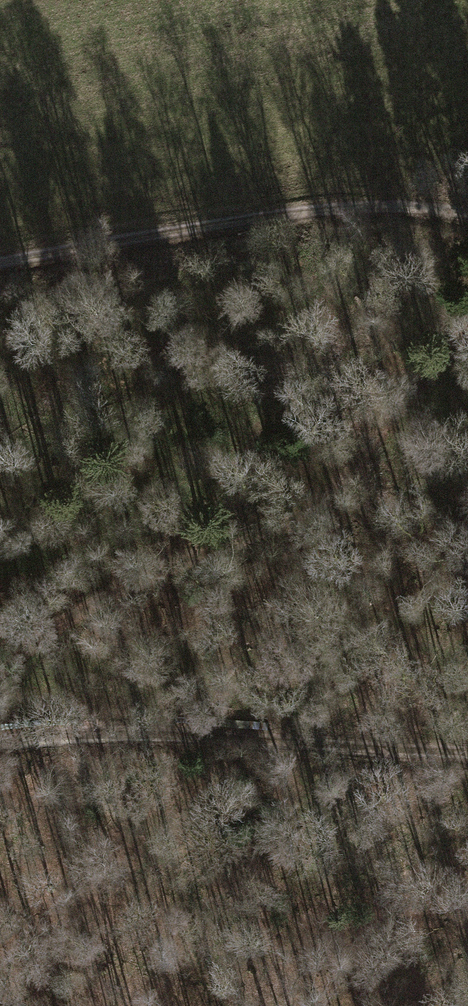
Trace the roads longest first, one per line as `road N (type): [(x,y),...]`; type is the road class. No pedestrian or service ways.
road 1 (track): [(467,335),(312,513),(114,591),(0,671)]
road 2 (track): [(0,263),(350,208),(467,216)]
road 3 (track): [(467,750),(175,733),(0,740)]

